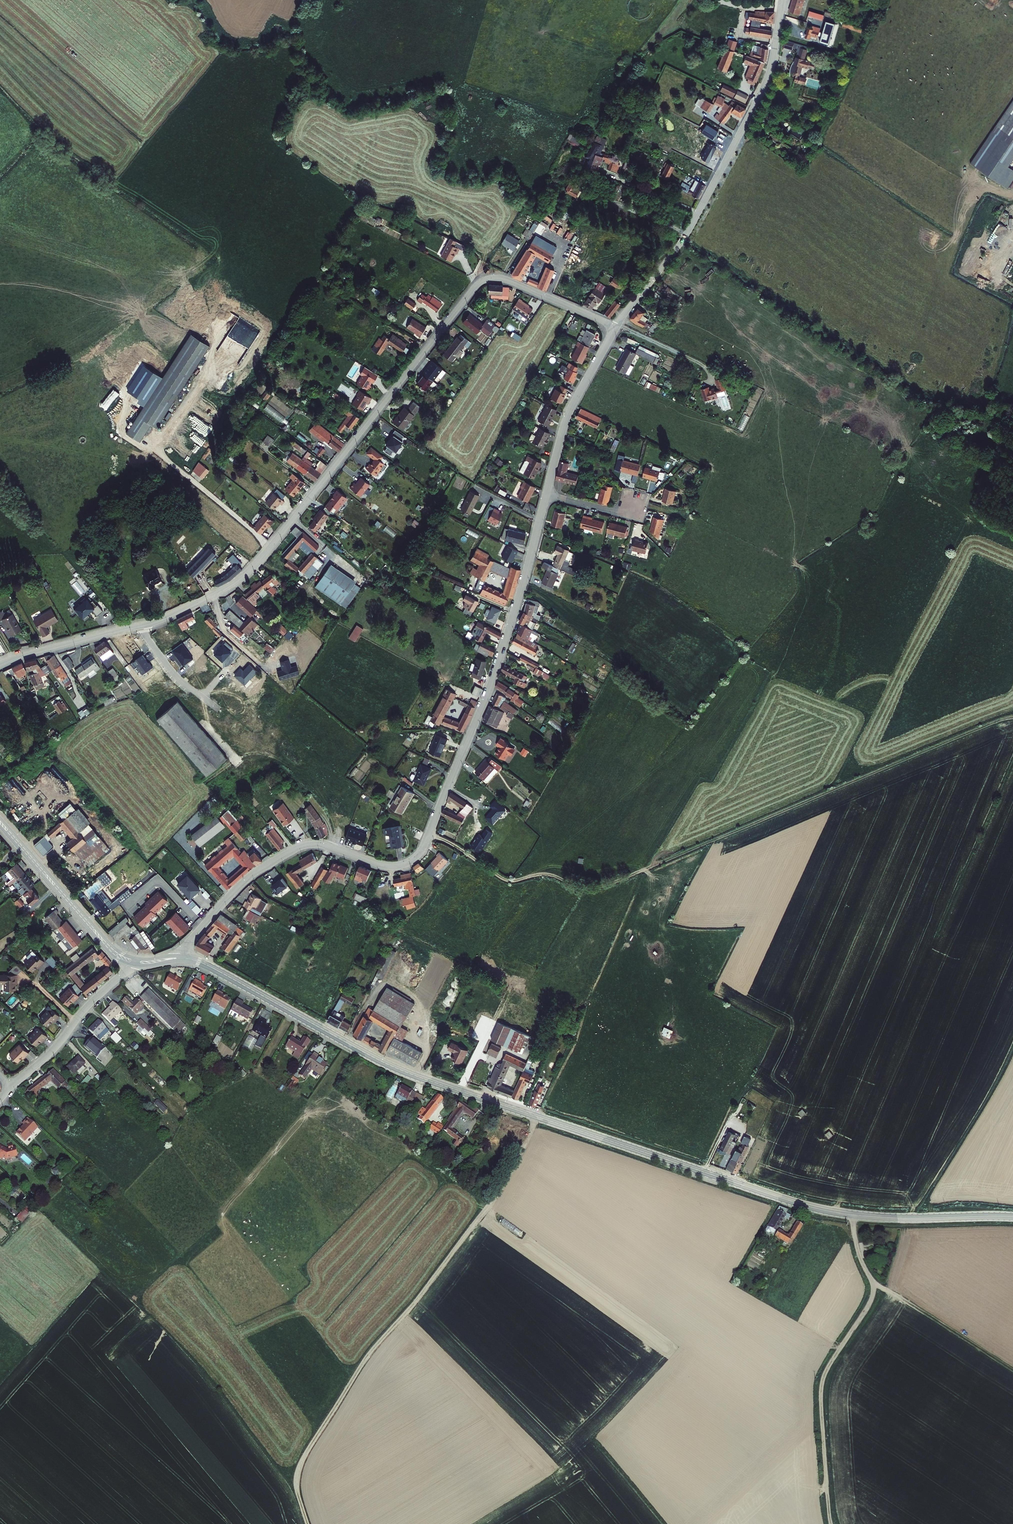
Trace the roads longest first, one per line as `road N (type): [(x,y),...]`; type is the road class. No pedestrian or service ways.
road 1 (secondary): [(180,958),(207,965),(403,1070),(807,1206),(885,1217),(1012,1216)]
road 2 (tertiary): [(546,494),(491,683),(418,856),(387,866),(322,845),(301,847),(244,882),(180,958)]
road 3 (residential): [(143,625),(226,589),(253,567),(481,282),(508,280),(617,327)]
road 4 (track): [(1012,717),(599,889),(548,876),(508,881),(429,833)]
road 5 (track): [(538,1117),(488,1206),(364,1361),(304,1456),(296,1485),(308,1523)]
road 6 (tertiary): [(781,0),(771,78),(687,234),(617,327)]
road 7 (track): [(831,1523),(822,1386),(869,1307),(874,1280)]
road 8 (track): [(852,1215),(874,1280),(1012,1369)]
road 9 (secondary): [(135,958),(111,946),(0,818)]
road 10 (secondary): [(0,827),(108,950),(131,964)]
road 11 (tertiary): [(617,327),(568,413),(546,494)]
road 12 (residential): [(12,1086),(131,964)]
road 13 (residential): [(0,665),(143,625)]

